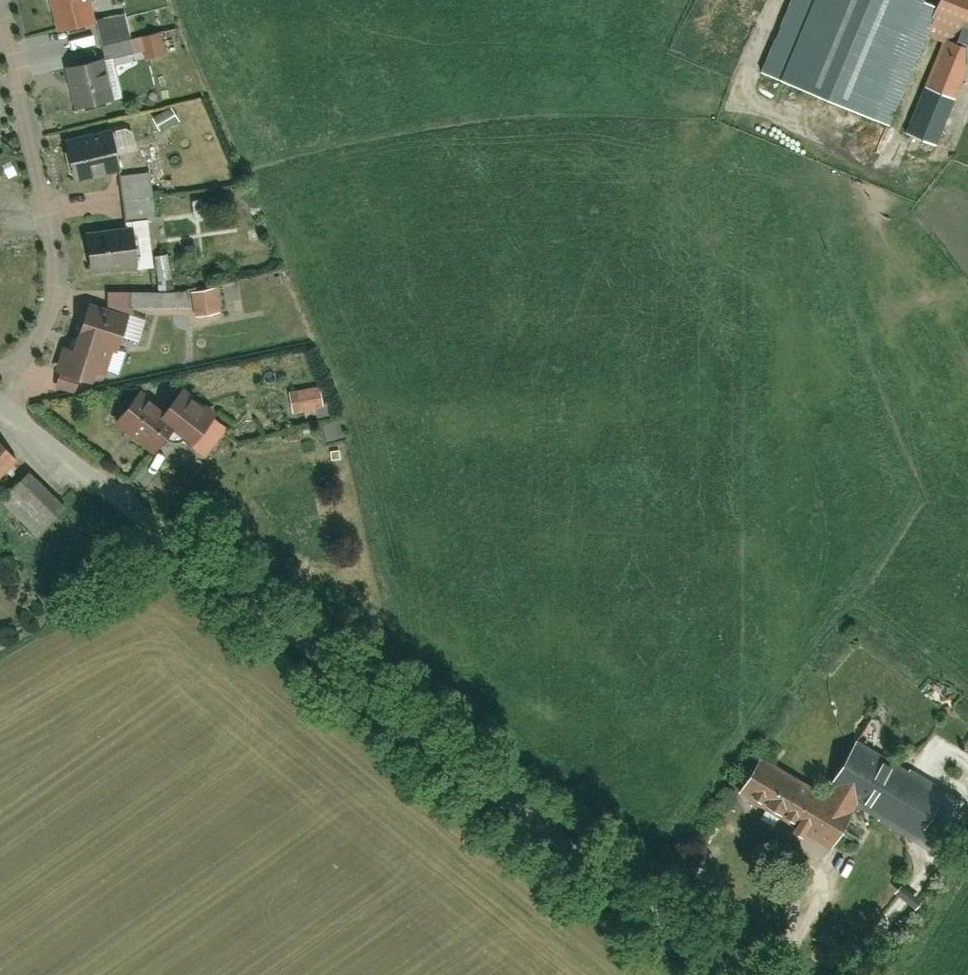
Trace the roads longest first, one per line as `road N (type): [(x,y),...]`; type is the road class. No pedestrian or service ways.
road 1 (residential): [(0,402),(395,686),(736,974)]
road 2 (residential): [(0,11),(55,259),(52,308),(0,402)]

